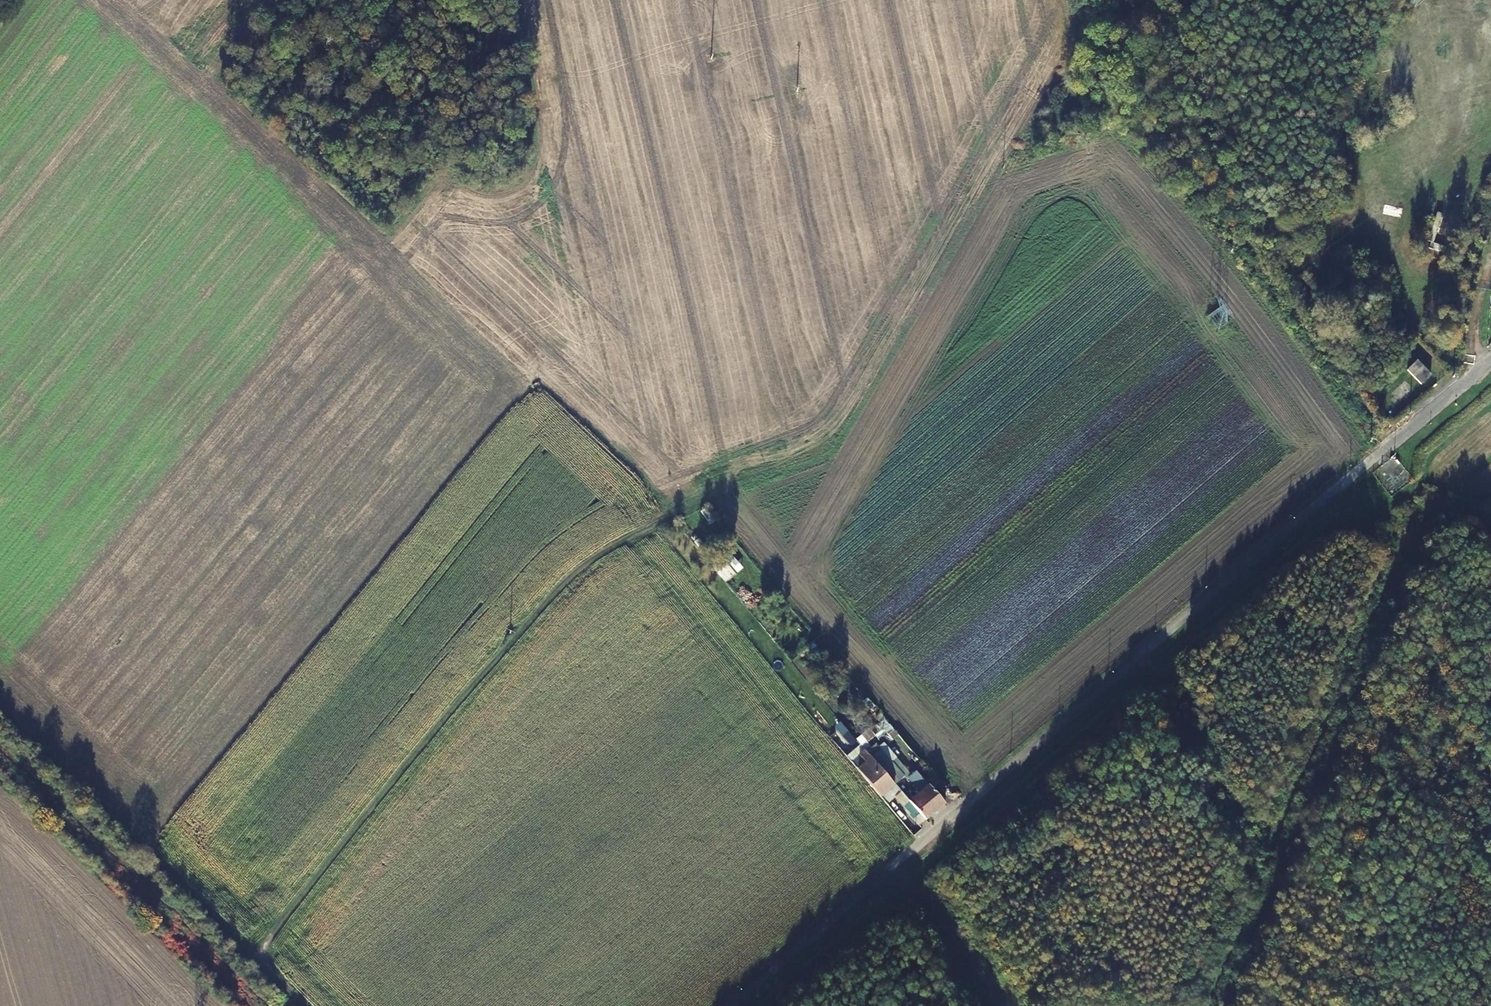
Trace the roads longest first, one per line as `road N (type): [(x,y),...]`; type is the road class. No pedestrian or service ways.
road 1 (unclassified): [(1490,361),(731,1005)]
road 2 (track): [(713,498),(612,547),(561,587),(365,815),(267,943),(272,973),(305,1005)]

